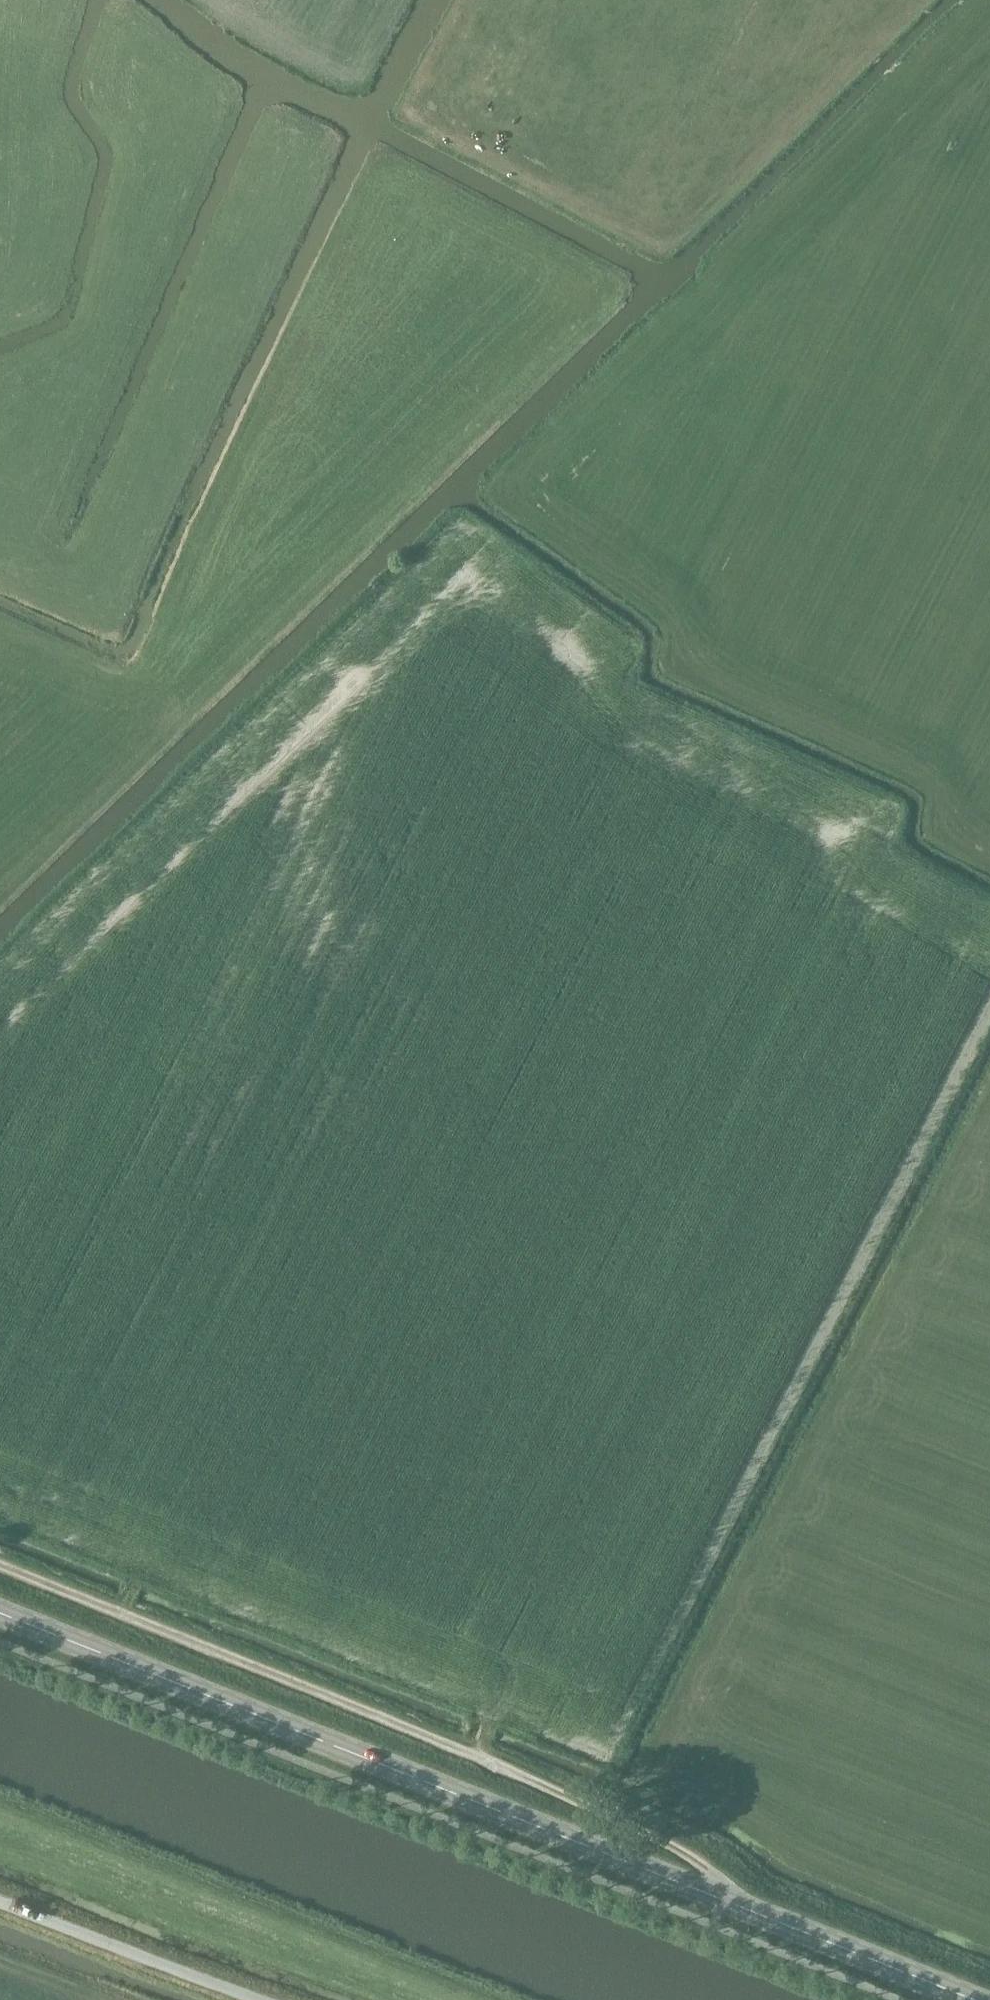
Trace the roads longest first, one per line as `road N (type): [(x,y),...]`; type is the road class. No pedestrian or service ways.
road 1 (primary): [(972,1999),(0,1611)]
road 2 (track): [(752,1913),(742,1895),(682,1854),(487,1763),(0,1566)]
road 3 (unclassified): [(266,1999),(0,1901)]

